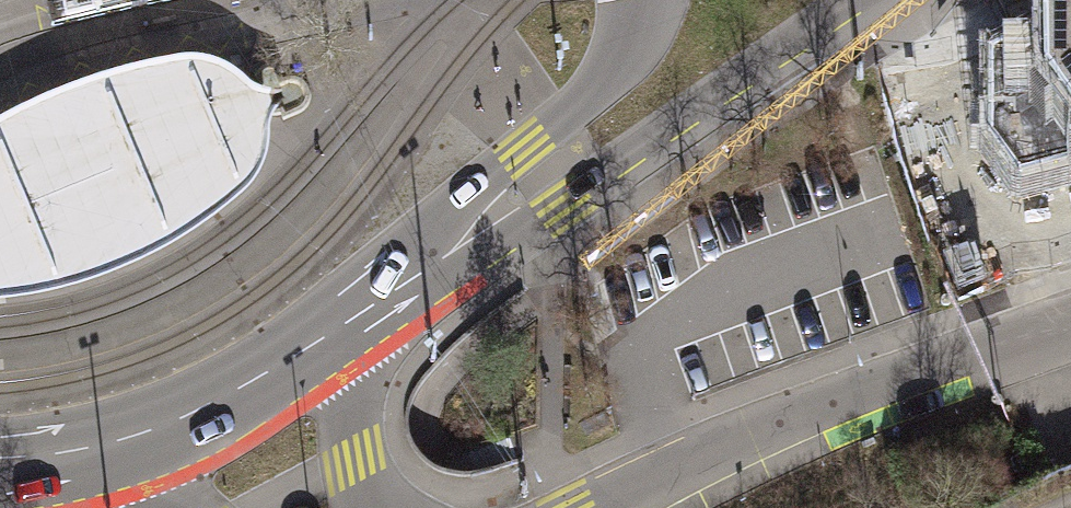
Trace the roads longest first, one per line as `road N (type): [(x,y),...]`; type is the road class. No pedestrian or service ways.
road 1 (secondary): [(365,318),(560,202),(847,0)]
road 2 (residential): [(1070,323),(712,452),(593,507)]
road 3 (secondary): [(365,318),(522,147),(612,73),(647,0)]
road 4 (secondary): [(61,460),(213,405),(365,318)]
road 5 (residential): [(358,507),(365,318)]

